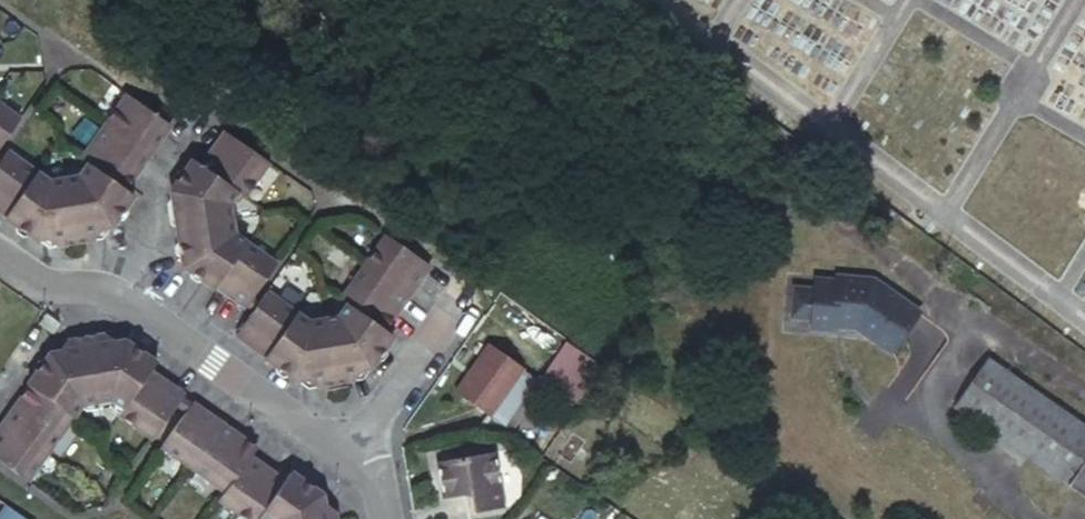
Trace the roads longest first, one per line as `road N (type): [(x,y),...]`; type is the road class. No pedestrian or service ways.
road 1 (residential): [(379,518),(369,488),(342,457),(212,364),(126,304),(81,295),(0,252)]

